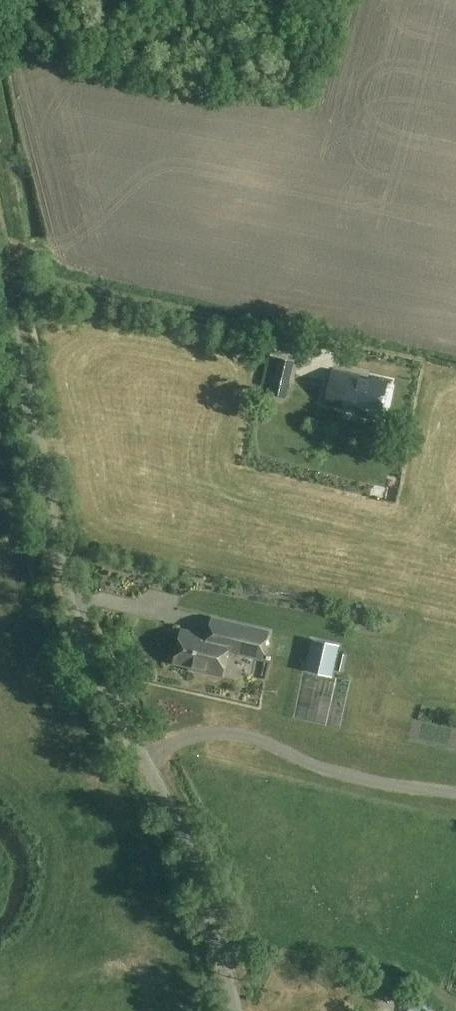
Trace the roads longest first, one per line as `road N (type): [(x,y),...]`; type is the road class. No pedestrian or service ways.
road 1 (unclassified): [(237,1010),(188,844),(71,604),(4,286)]
road 2 (track): [(144,758),(213,731),(262,741),(365,781),(455,792)]
road 3 (residential): [(4,286),(31,284),(259,337)]

